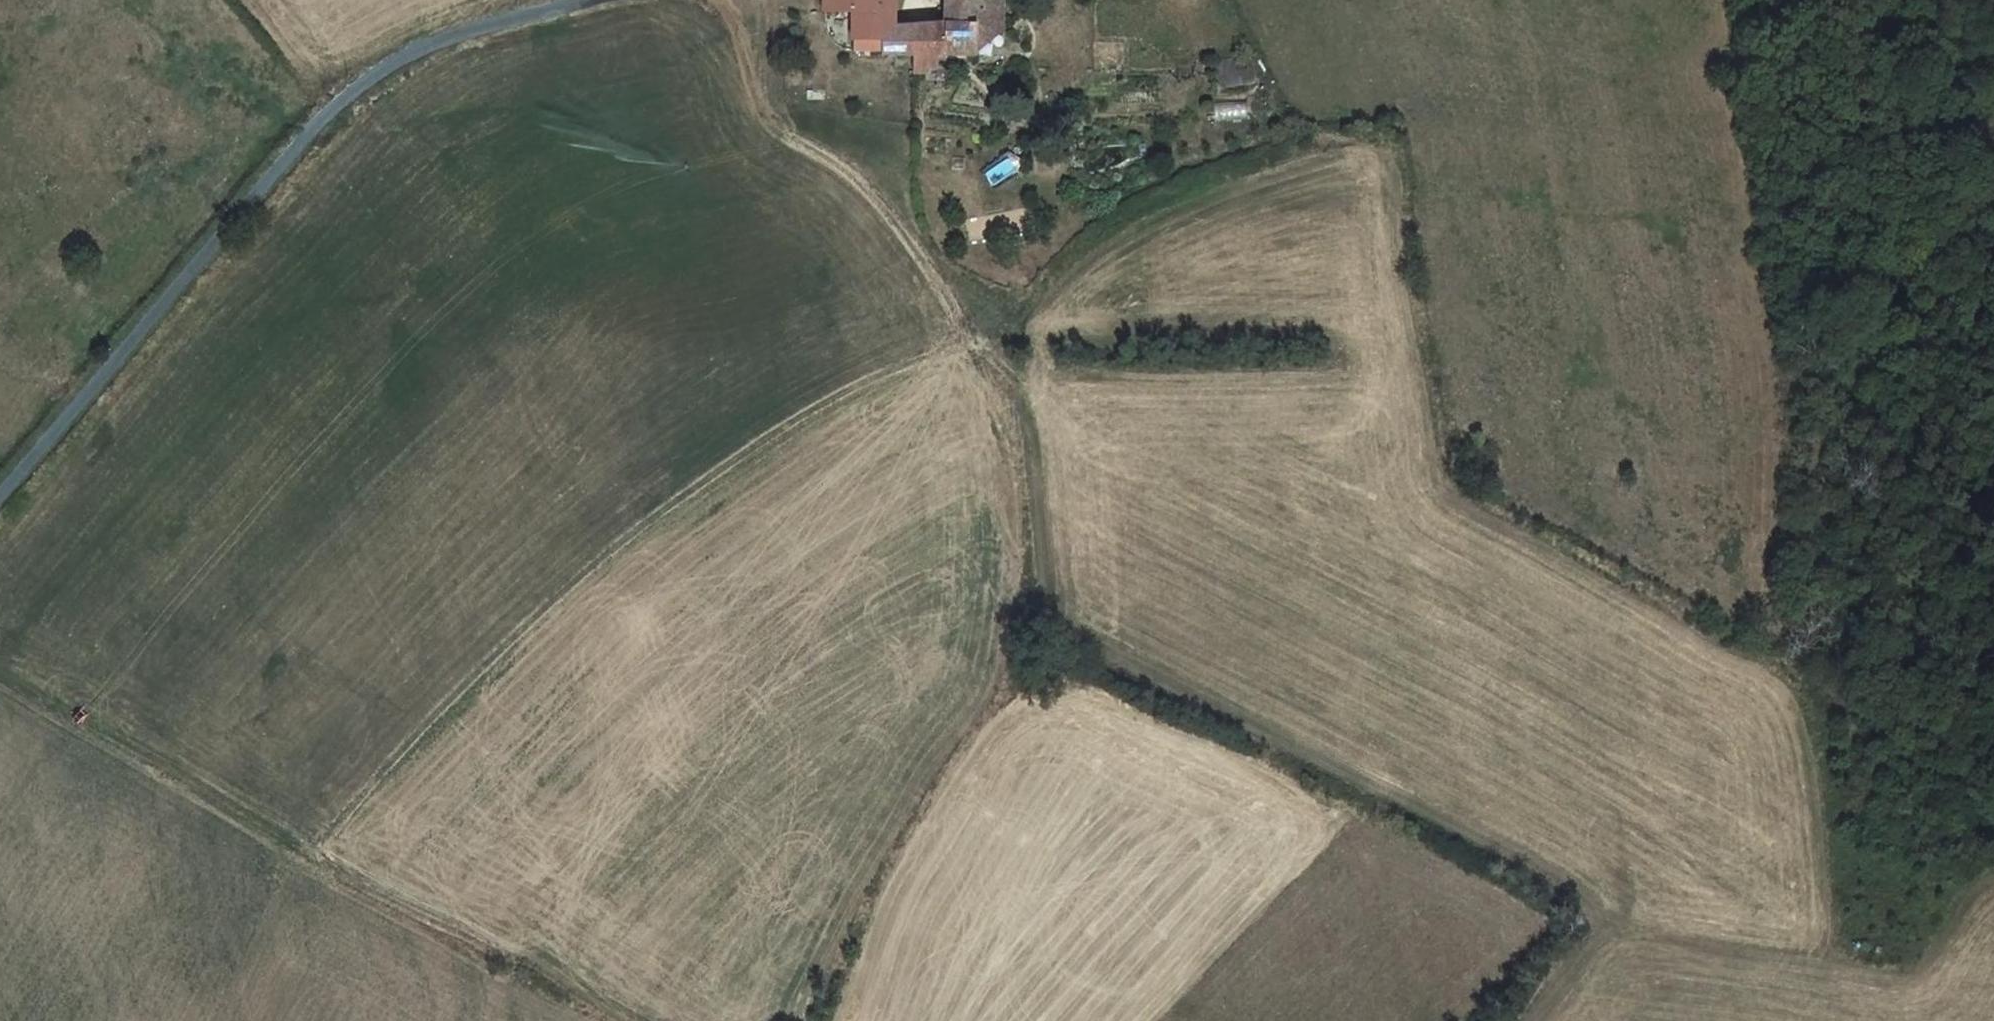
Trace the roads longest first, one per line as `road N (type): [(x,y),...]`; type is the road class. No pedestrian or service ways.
road 1 (unclassified): [(0,492),(356,87),(419,49),(593,0)]
road 2 (track): [(1728,0),(1731,39),(1721,88),(1755,211),(1774,374)]

